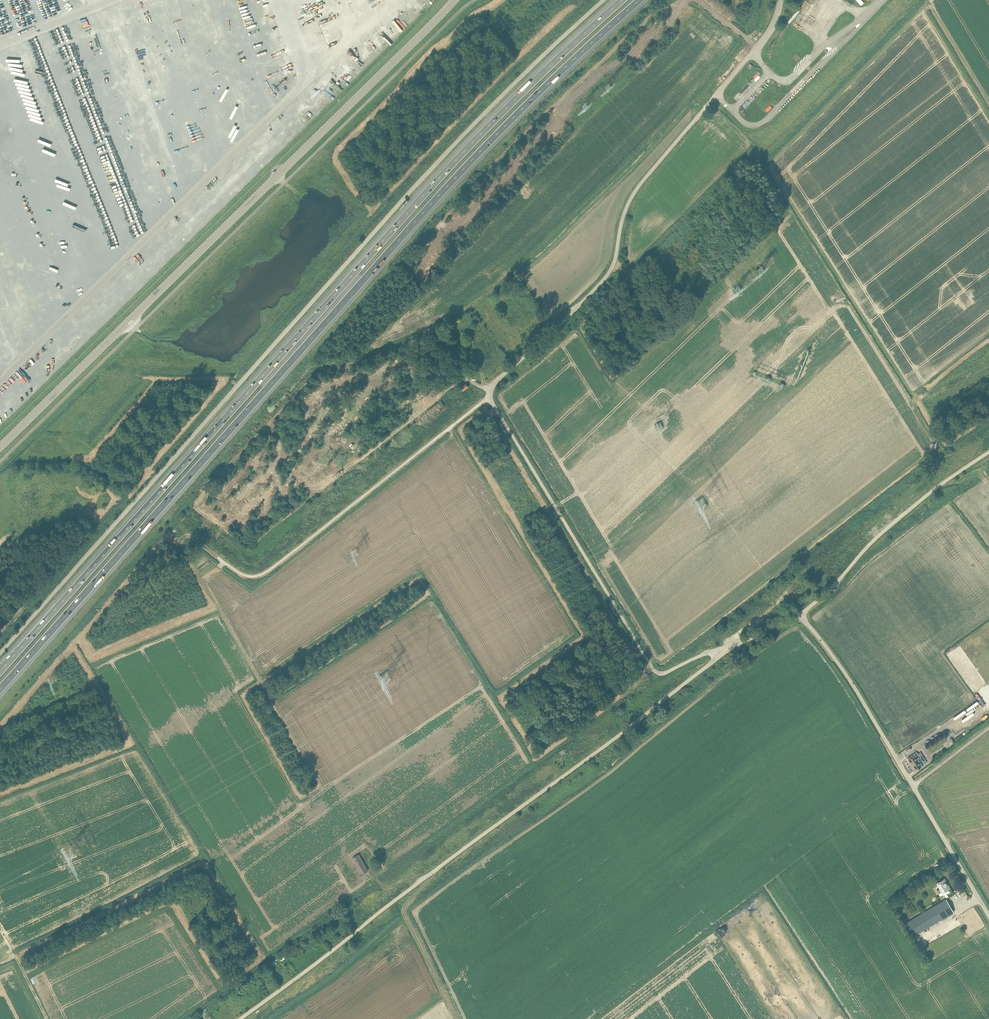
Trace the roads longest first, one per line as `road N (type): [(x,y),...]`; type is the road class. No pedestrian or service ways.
road 1 (motorway): [(0,689),(451,182),(640,0)]
road 2 (motorway): [(622,0),(427,190),(0,672)]
road 3 (unclassified): [(724,649),(660,675),(654,669),(490,395),(607,276),(633,195),(770,32),(781,0)]
road 4 (unclassified): [(604,0),(453,145),(0,652)]
road 5 (unclassified): [(0,450),(453,0)]
road 6 (unclassified): [(240,1018),(724,649)]
road 7 (unclassified): [(801,615),(856,688),(988,917)]
road 8 (track): [(47,1018),(16,949),(201,855)]
road 9 (unclassified): [(801,615),(890,526),(988,452)]
road 10 (track): [(433,872),(403,909),(441,991)]

